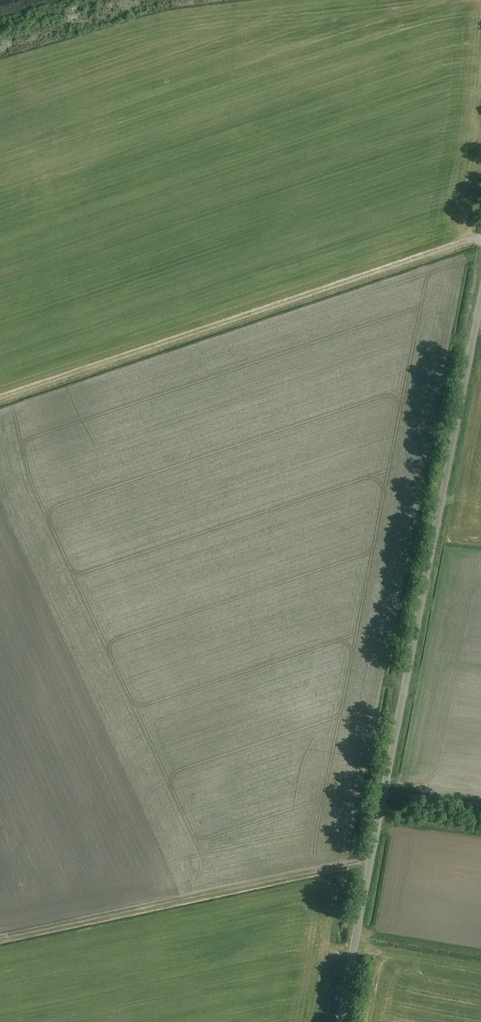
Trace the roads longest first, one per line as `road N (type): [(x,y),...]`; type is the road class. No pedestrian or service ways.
road 1 (unclassified): [(339,1021),(480,295)]
road 2 (track): [(480,242),(0,399)]
road 3 (track): [(0,938),(340,865),(369,868)]

